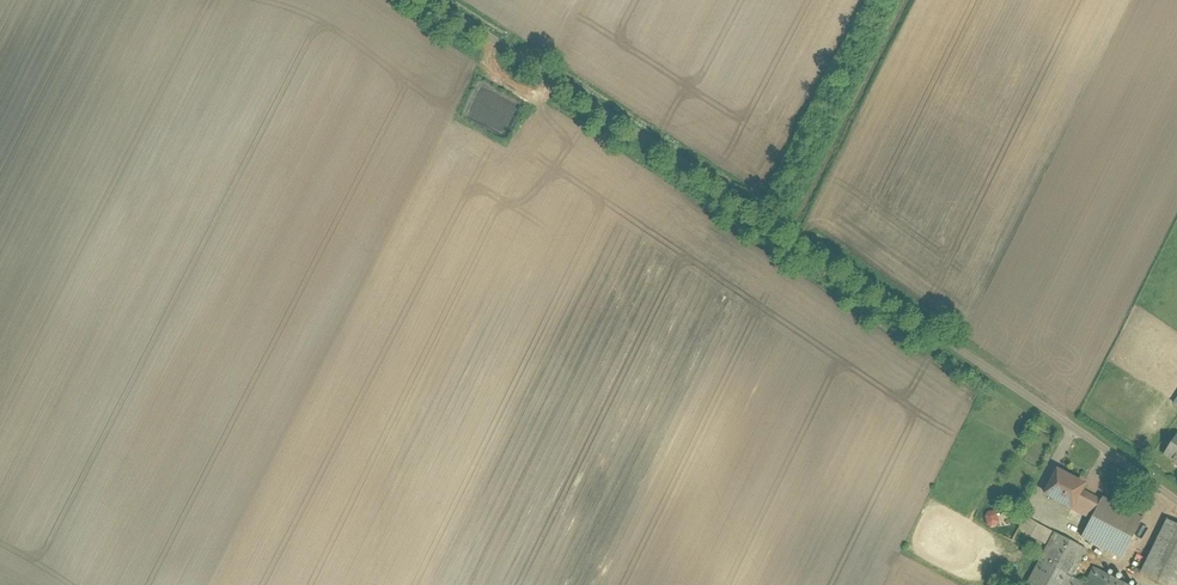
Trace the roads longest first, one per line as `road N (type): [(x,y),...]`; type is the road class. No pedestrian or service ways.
road 1 (unclassified): [(431,0),(1176,505)]

